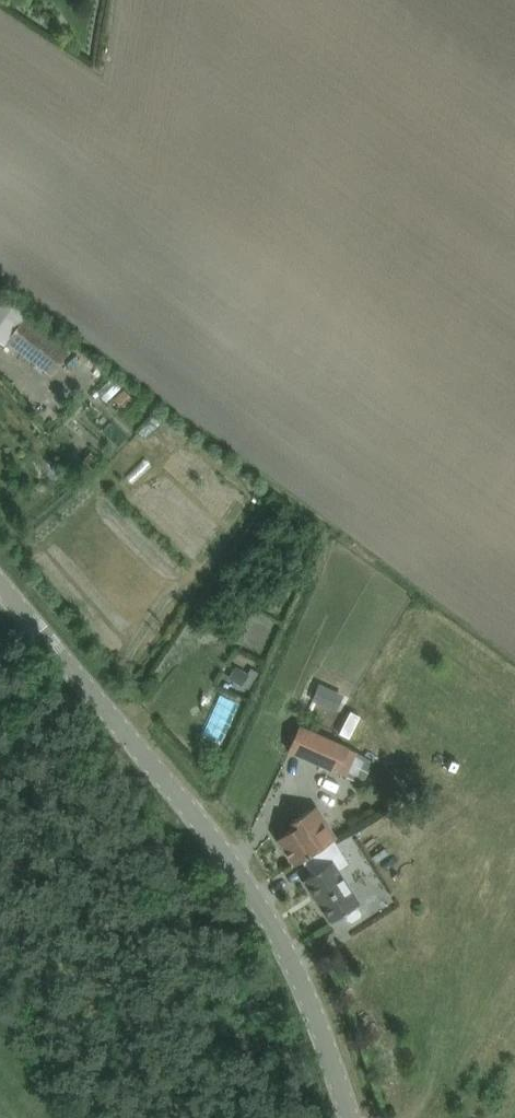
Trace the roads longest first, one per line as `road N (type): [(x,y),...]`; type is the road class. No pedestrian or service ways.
road 1 (unclassified): [(348,1117),(315,1017),(239,877),(0,585)]

